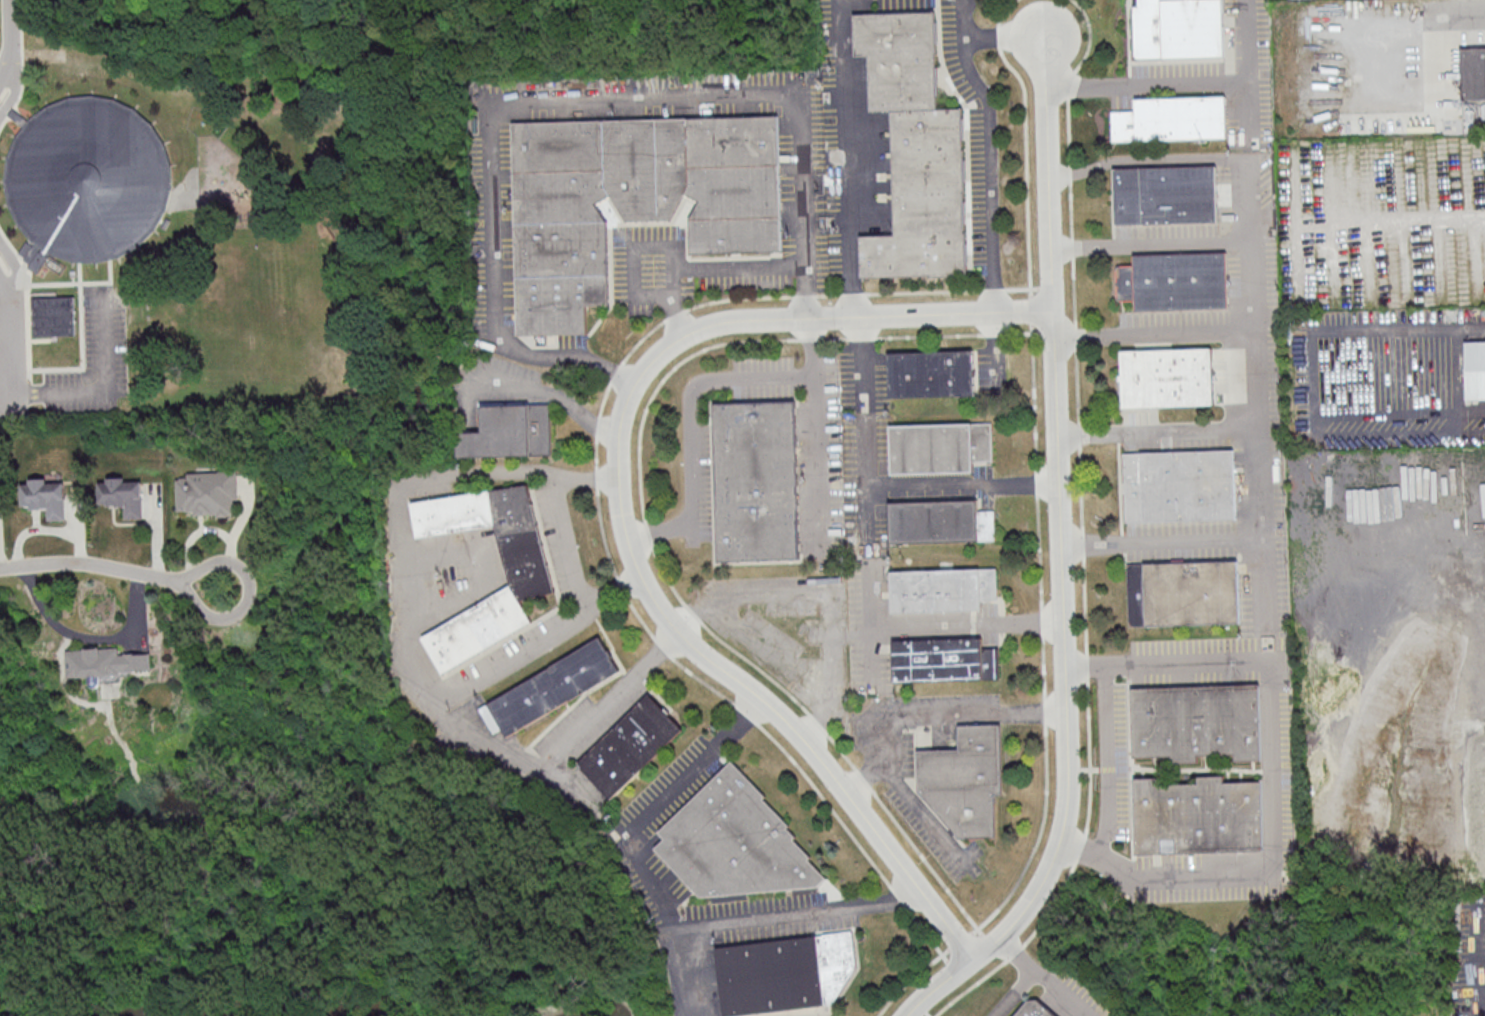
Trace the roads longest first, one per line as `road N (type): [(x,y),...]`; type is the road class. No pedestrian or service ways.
road 1 (residential): [(970,958),(802,738),(665,616),(627,543),(615,440),(642,369),(674,339),(714,322),(1050,308)]
road 2 (residential): [(904,1015),(1017,917),(1051,863),(1064,814),(1042,34)]
road 3 (residential): [(222,589),(84,564),(0,568)]

